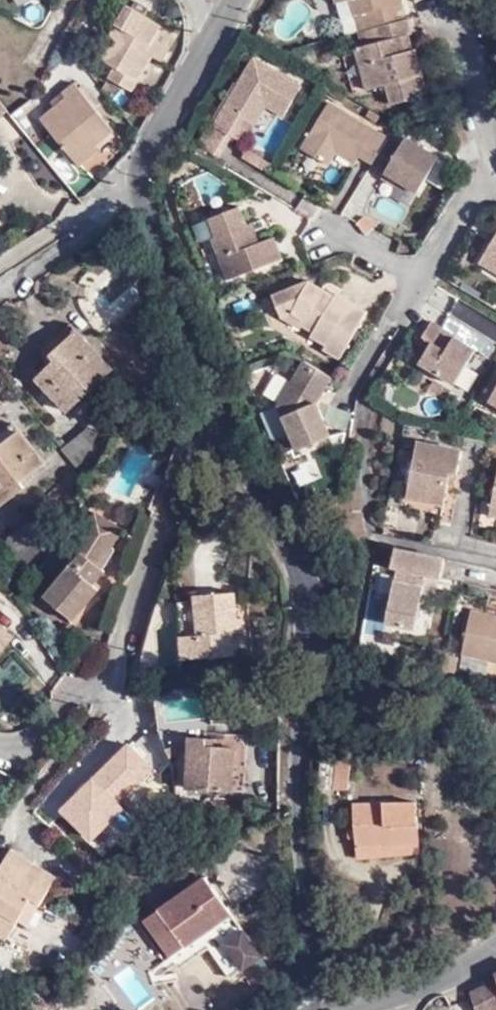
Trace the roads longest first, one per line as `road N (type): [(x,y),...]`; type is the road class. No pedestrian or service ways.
road 1 (tertiary): [(217,367),(304,599),(292,759),(303,914),(319,1009)]
road 2 (unclassified): [(217,367),(113,682),(67,705),(41,743),(12,751),(0,745)]
road 3 (tertiary): [(232,7),(143,166),(144,193),(217,367)]
road 4 (unclassified): [(495,944),(428,992),(378,1009)]

